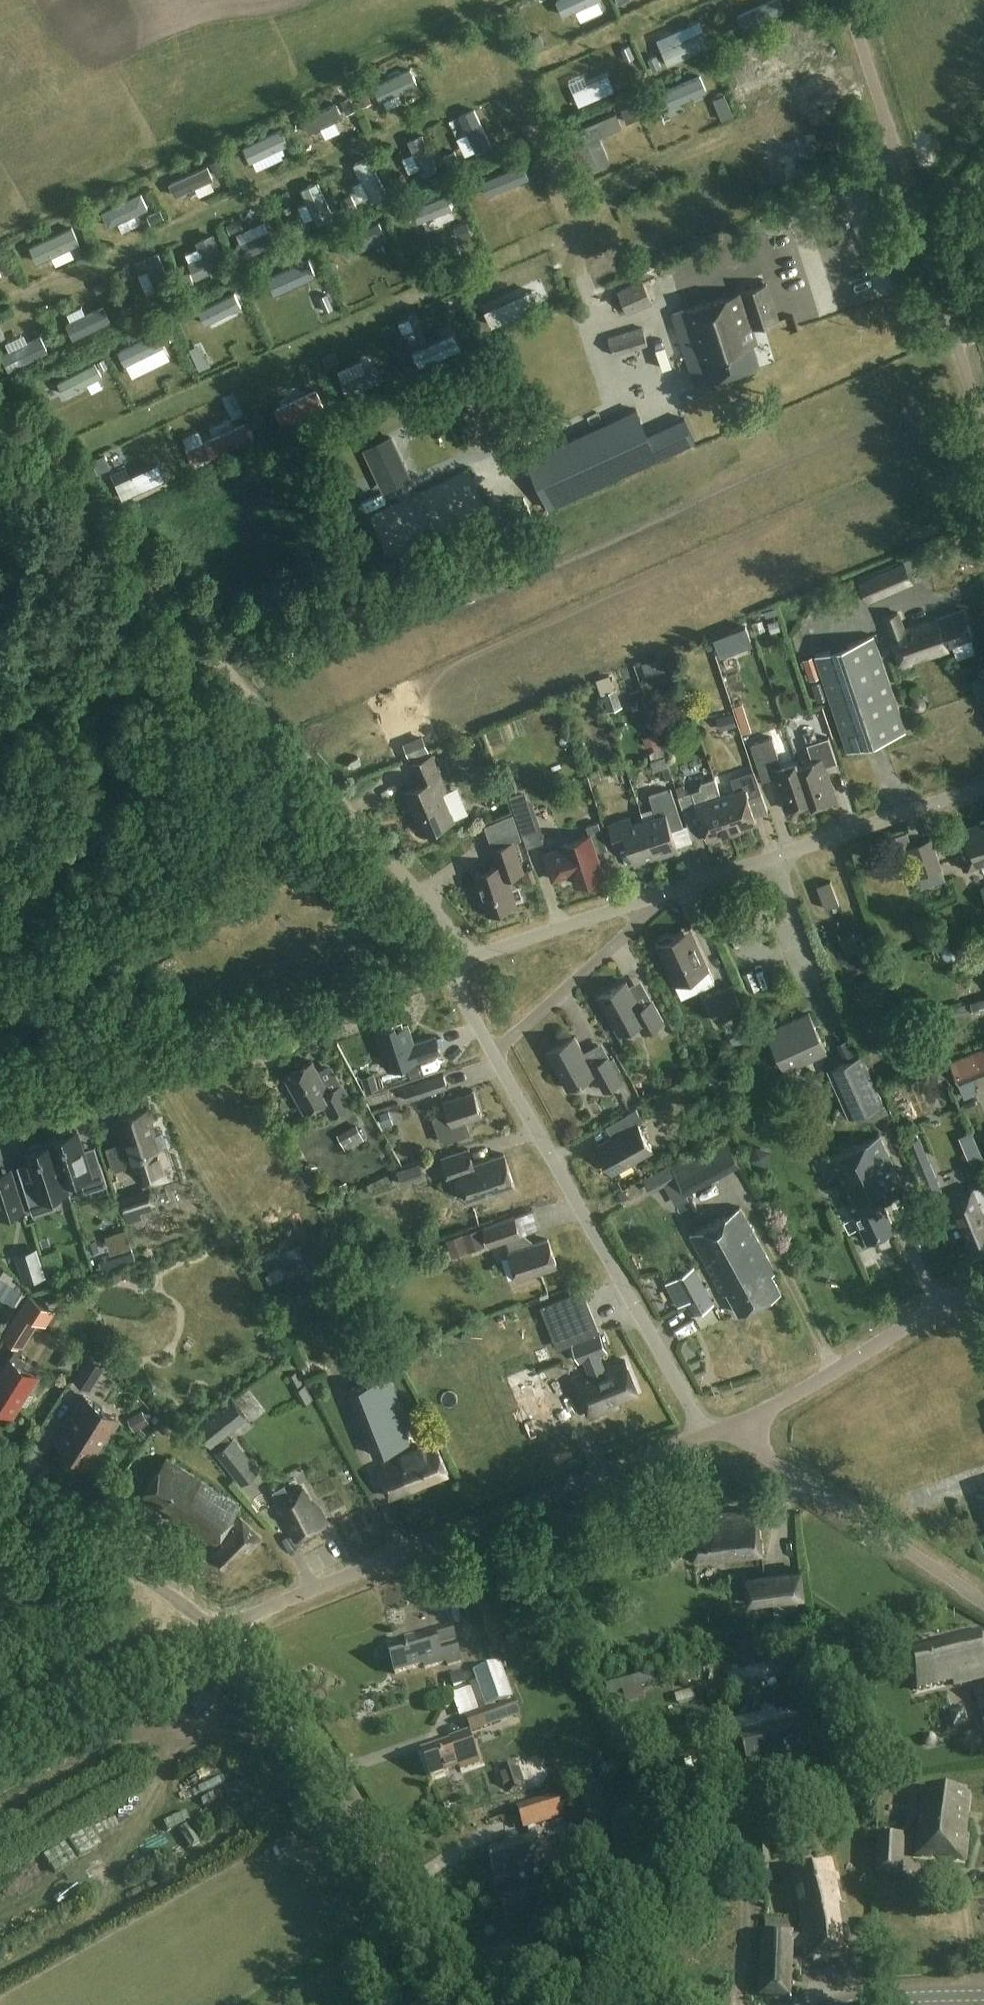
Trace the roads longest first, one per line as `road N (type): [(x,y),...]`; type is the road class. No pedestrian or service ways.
road 1 (track): [(0,384),(473,957)]
road 2 (track): [(510,80),(0,310)]
road 3 (residential): [(219,1627),(705,1435)]
road 4 (track): [(705,152),(614,197),(600,218),(577,227),(510,80),(692,0)]
road 5 (track): [(567,253),(512,269),(487,293),(410,300),(98,441)]
road 6 (residential): [(0,1118),(447,966)]
road 7 (residential): [(471,2004),(270,1684),(219,1627)]
road 8 (residential): [(705,1435),(495,1054)]
road 9 (residential): [(983,425),(855,18)]
road 10 (residential): [(650,898),(983,788)]
road 11 (residential): [(983,1602),(757,1449),(739,1426)]
road 12 (residential): [(739,1426),(983,1285)]
road 13 (residential): [(219,1627),(0,1485)]
road 14 (track): [(0,1707),(219,1627)]
road 15 (residential): [(495,1054),(644,917),(650,898)]
road 16 (residential): [(447,966),(650,898)]
road 17 (tertiary): [(857,2004),(983,1996)]

